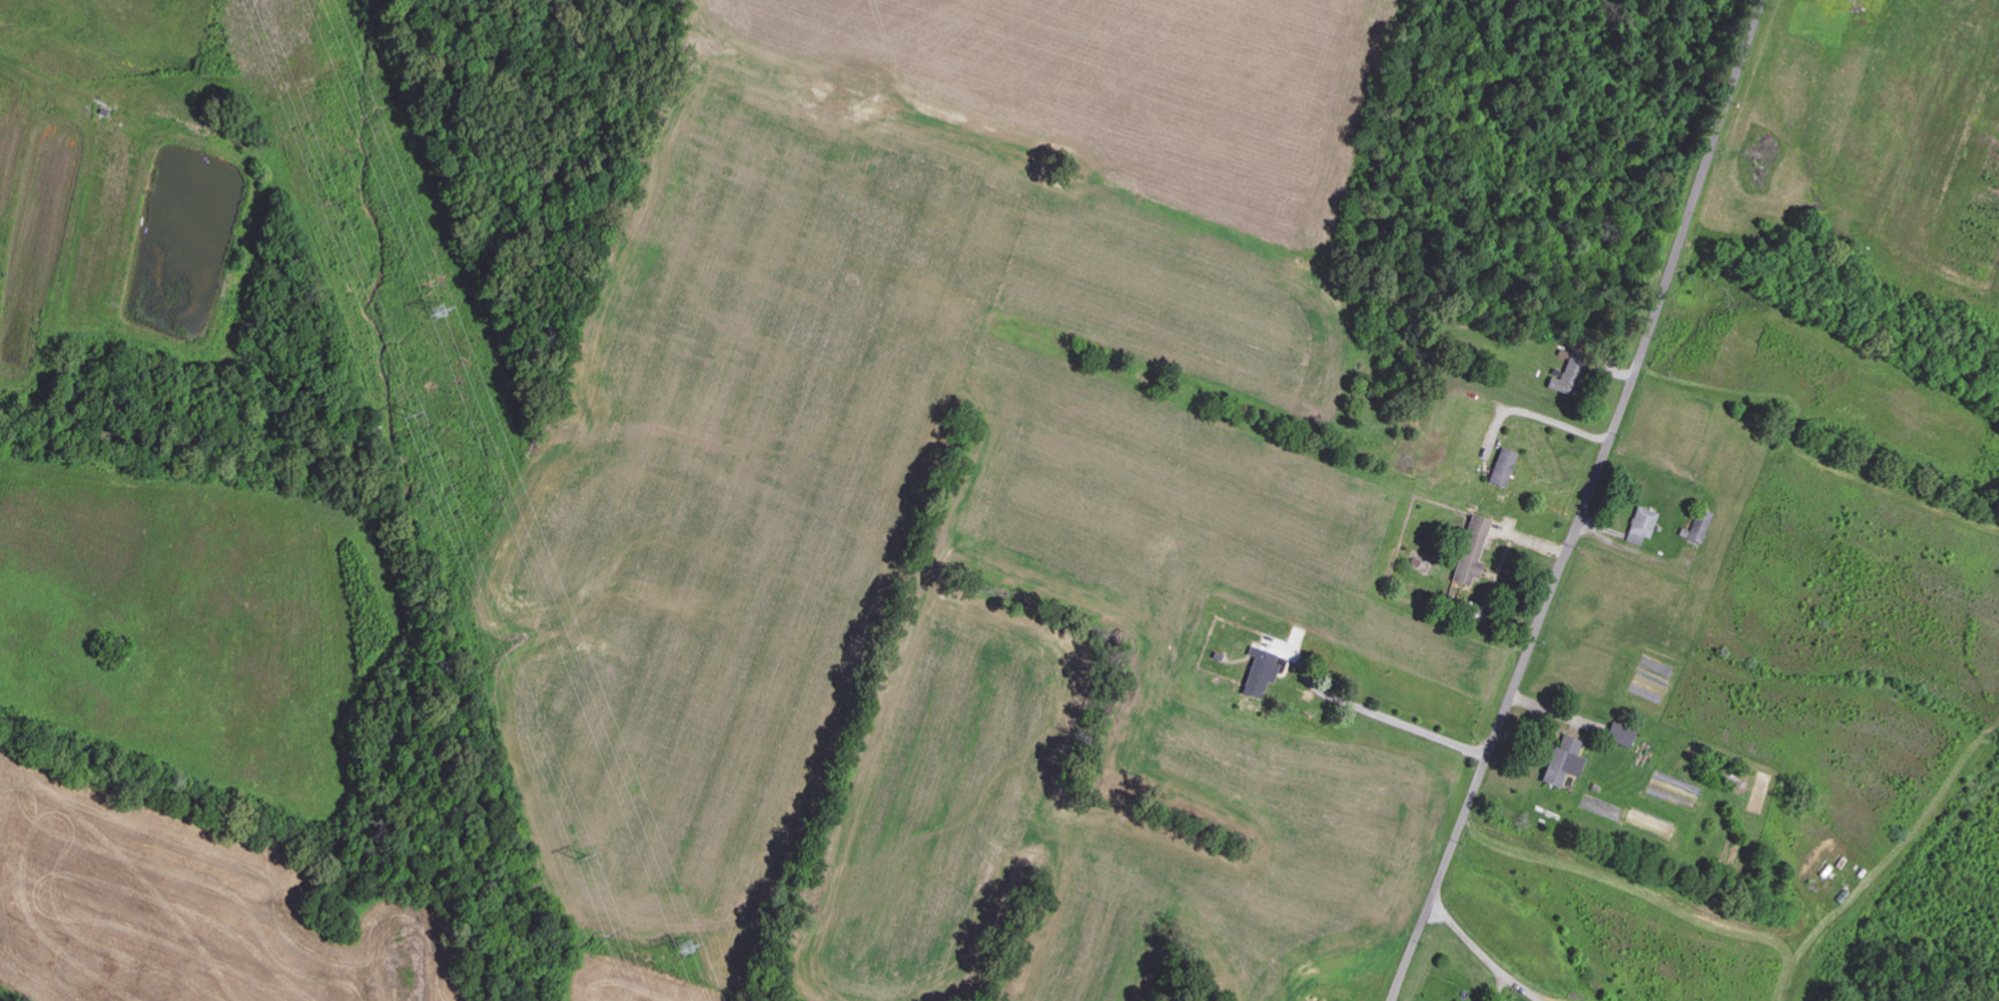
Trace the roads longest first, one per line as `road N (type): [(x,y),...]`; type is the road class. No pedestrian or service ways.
road 1 (residential): [(1392,1000),(1760,0)]

